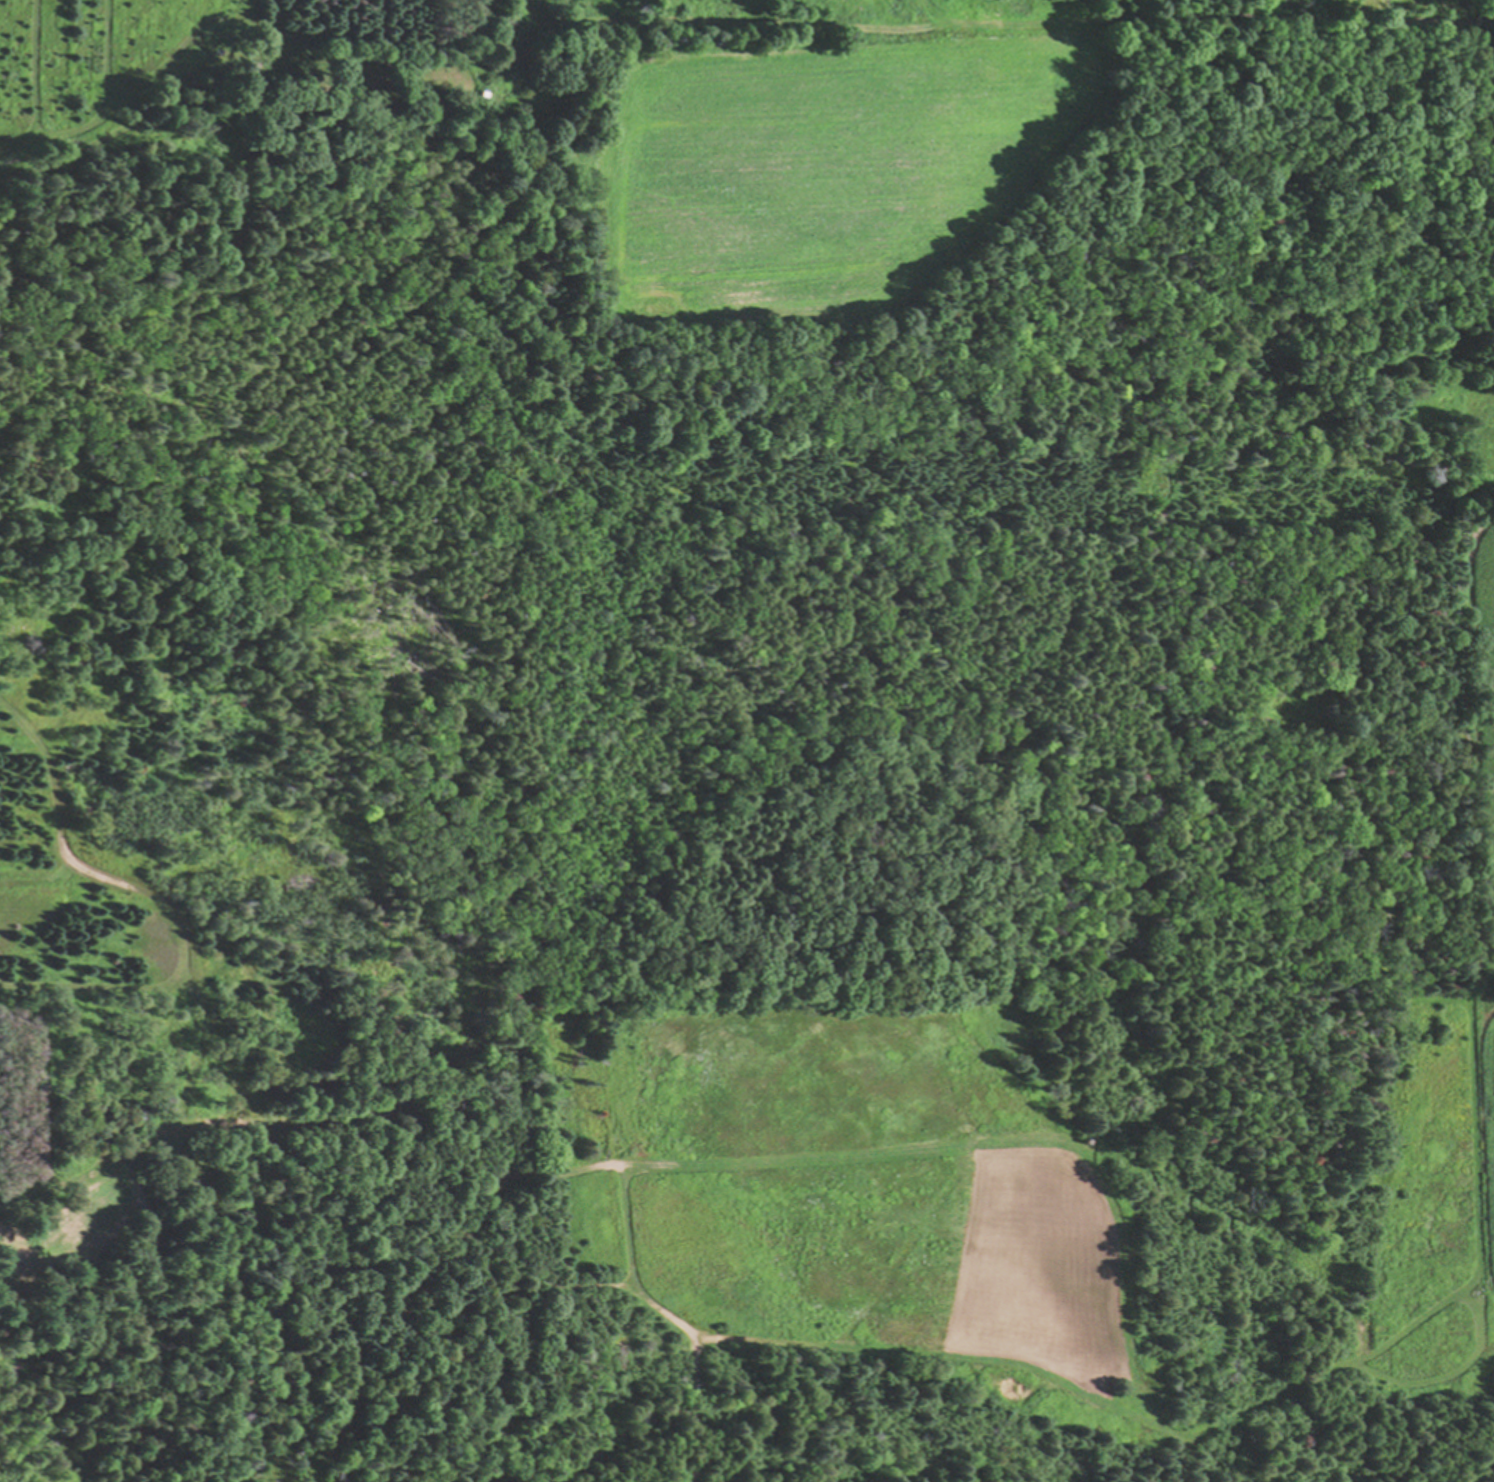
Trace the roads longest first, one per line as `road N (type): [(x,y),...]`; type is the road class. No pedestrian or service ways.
road 1 (track): [(1493,25),(1120,17)]

